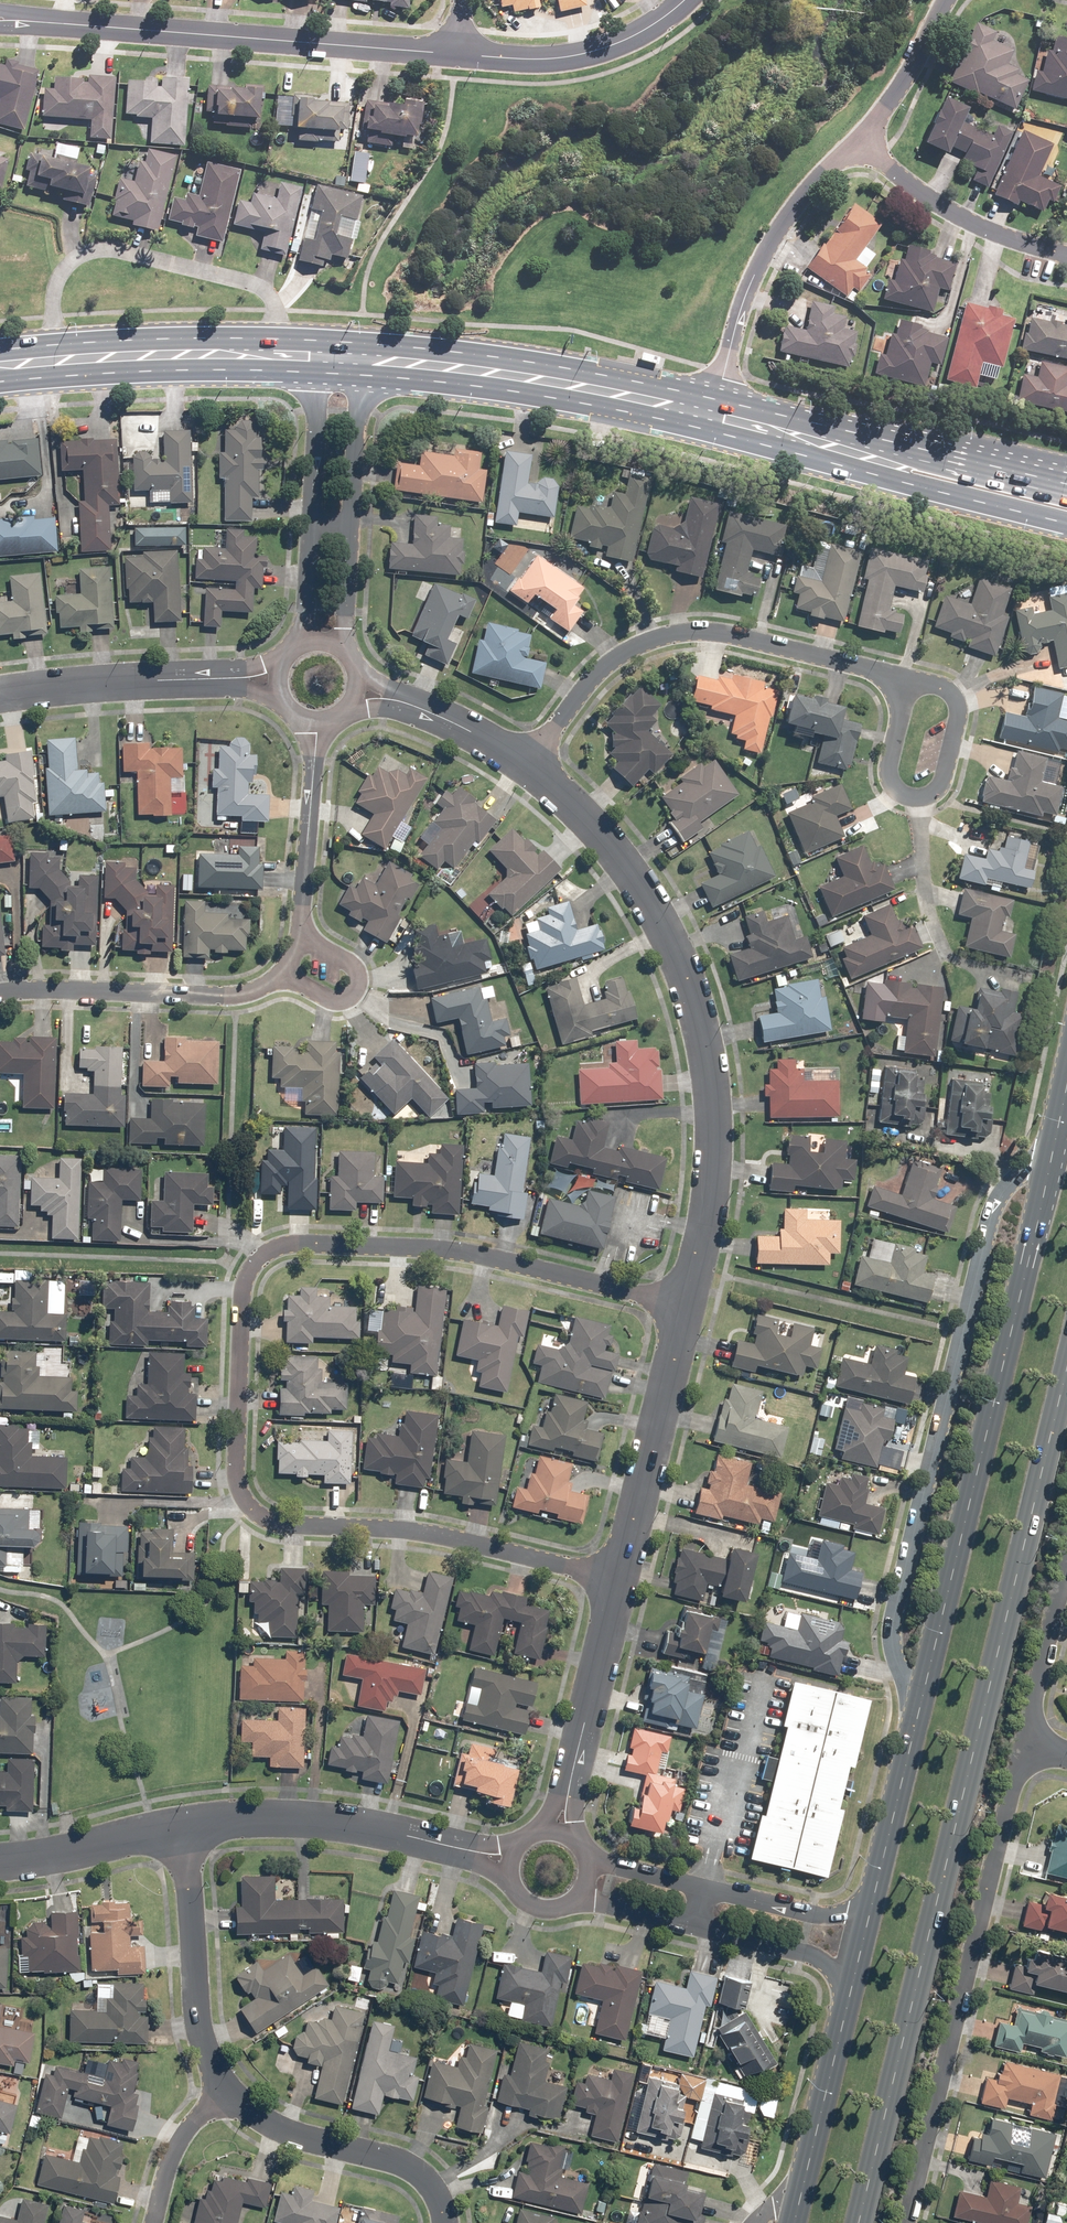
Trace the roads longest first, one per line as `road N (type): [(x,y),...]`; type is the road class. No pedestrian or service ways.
road 1 (residential): [(682,1304),(476,1256),(294,1244),(262,1252),(243,1288),(235,1474),(264,1519),(408,1531),(620,1574)]
road 2 (primary): [(1066,1364),(855,2222)]
road 3 (residential): [(919,1712),(894,1659),(892,1620),(993,1208),(1015,1176),(1051,1157)]
road 4 (residential): [(530,766),(598,833),(650,902),(684,983),(710,1103),(710,1190),(682,1304)]
road 5 (primary): [(919,1712),(1051,1157)]
road 6 (residential): [(1018,1740),(906,2222)]
road 7 (residential): [(530,766),(601,669),(671,635),(706,634),(904,683)]
road 8 (residential): [(459,54),(25,20)]
road 9 (residential): [(57,358),(60,271),(99,245),(259,286),(272,299),(280,351)]
road 10 (primary): [(361,355),(494,366),(714,408)]
road 11 (residential): [(714,408),(741,304),(771,239),(796,202),(861,141)]
road 12 (residential): [(585,1864),(823,1918),(871,1907)]
road 13 (residential): [(0,992),(78,987),(236,996),(286,969)]
road 14 (residential): [(473,1851),(300,1819),(184,1830)]
road 15 (residential): [(855,1966),(571,1899)]
road 16 (residential): [(682,1304),(620,1574)]
road 17 (residential): [(229,2089),(284,2130),(420,2171),(437,2196),(441,2222)]
road 18 (residential): [(184,1830),(200,2027),(229,2089)]
road 19 (residential): [(904,683),(954,693),(960,712),(942,782),(929,796),(913,799),(895,789),(900,726)]
road 20 (primary): [(797,2208),(855,1966)]
road 21 (residential): [(0,694),(239,677)]
road 22 (residential): [(683,0),(639,31),(566,58),(459,54)]
road 23 (residential): [(861,141),(944,208),(995,233),(1066,254)]
road 24 (primary): [(57,358),(280,351)]
road 25 (residential): [(620,1574),(568,1786)]
road 26 (residential): [(302,934),(318,725)]
road 27 (primary): [(1066,525),(910,484),(874,456)]
road 28 (primary): [(871,1907),(919,1712)]
road 29 (residential): [(1066,1554),(1018,1740)]
road 30 (residential): [(184,1830),(0,1864)]
road 31 (residential): [(302,934),(353,965),(356,992),(332,1002),(286,969)]
road 32 (residential): [(361,355),(343,522)]
road 33 (primary): [(714,408),(874,456)]
road 34 (residential): [(305,518),(320,352)]
road 35 (residential): [(861,141),(947,0)]
road 36 (residential): [(229,2089),(181,2135),(153,2222)]
road 37 (residential): [(388,699),(530,766)]
road 38 (primary): [(874,456),(918,452),(1021,483)]

